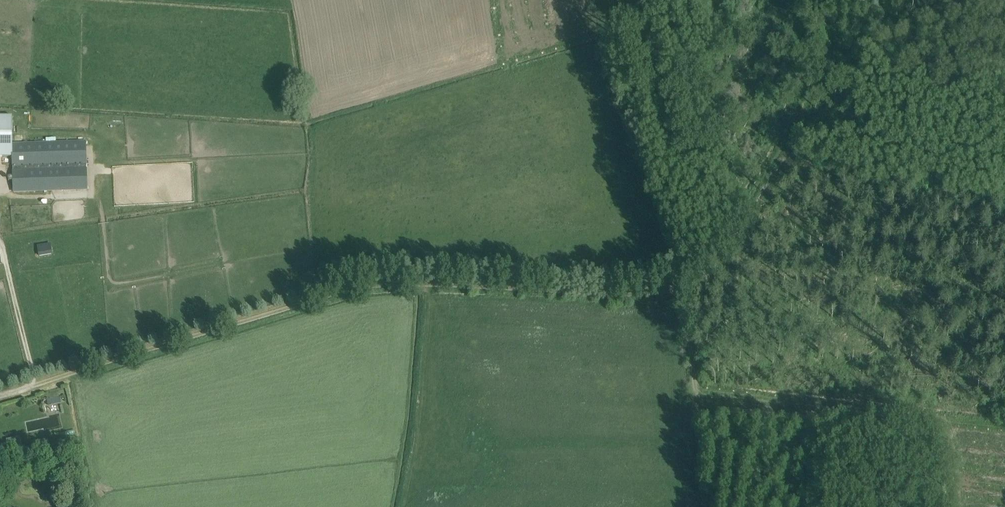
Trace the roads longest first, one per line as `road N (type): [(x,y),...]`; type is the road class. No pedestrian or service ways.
road 1 (track): [(0,395),(374,286),(682,292)]
road 2 (track): [(682,292),(763,175),(864,73)]
road 3 (track): [(682,292),(708,506)]
road 4 (track): [(864,73),(1004,110)]

